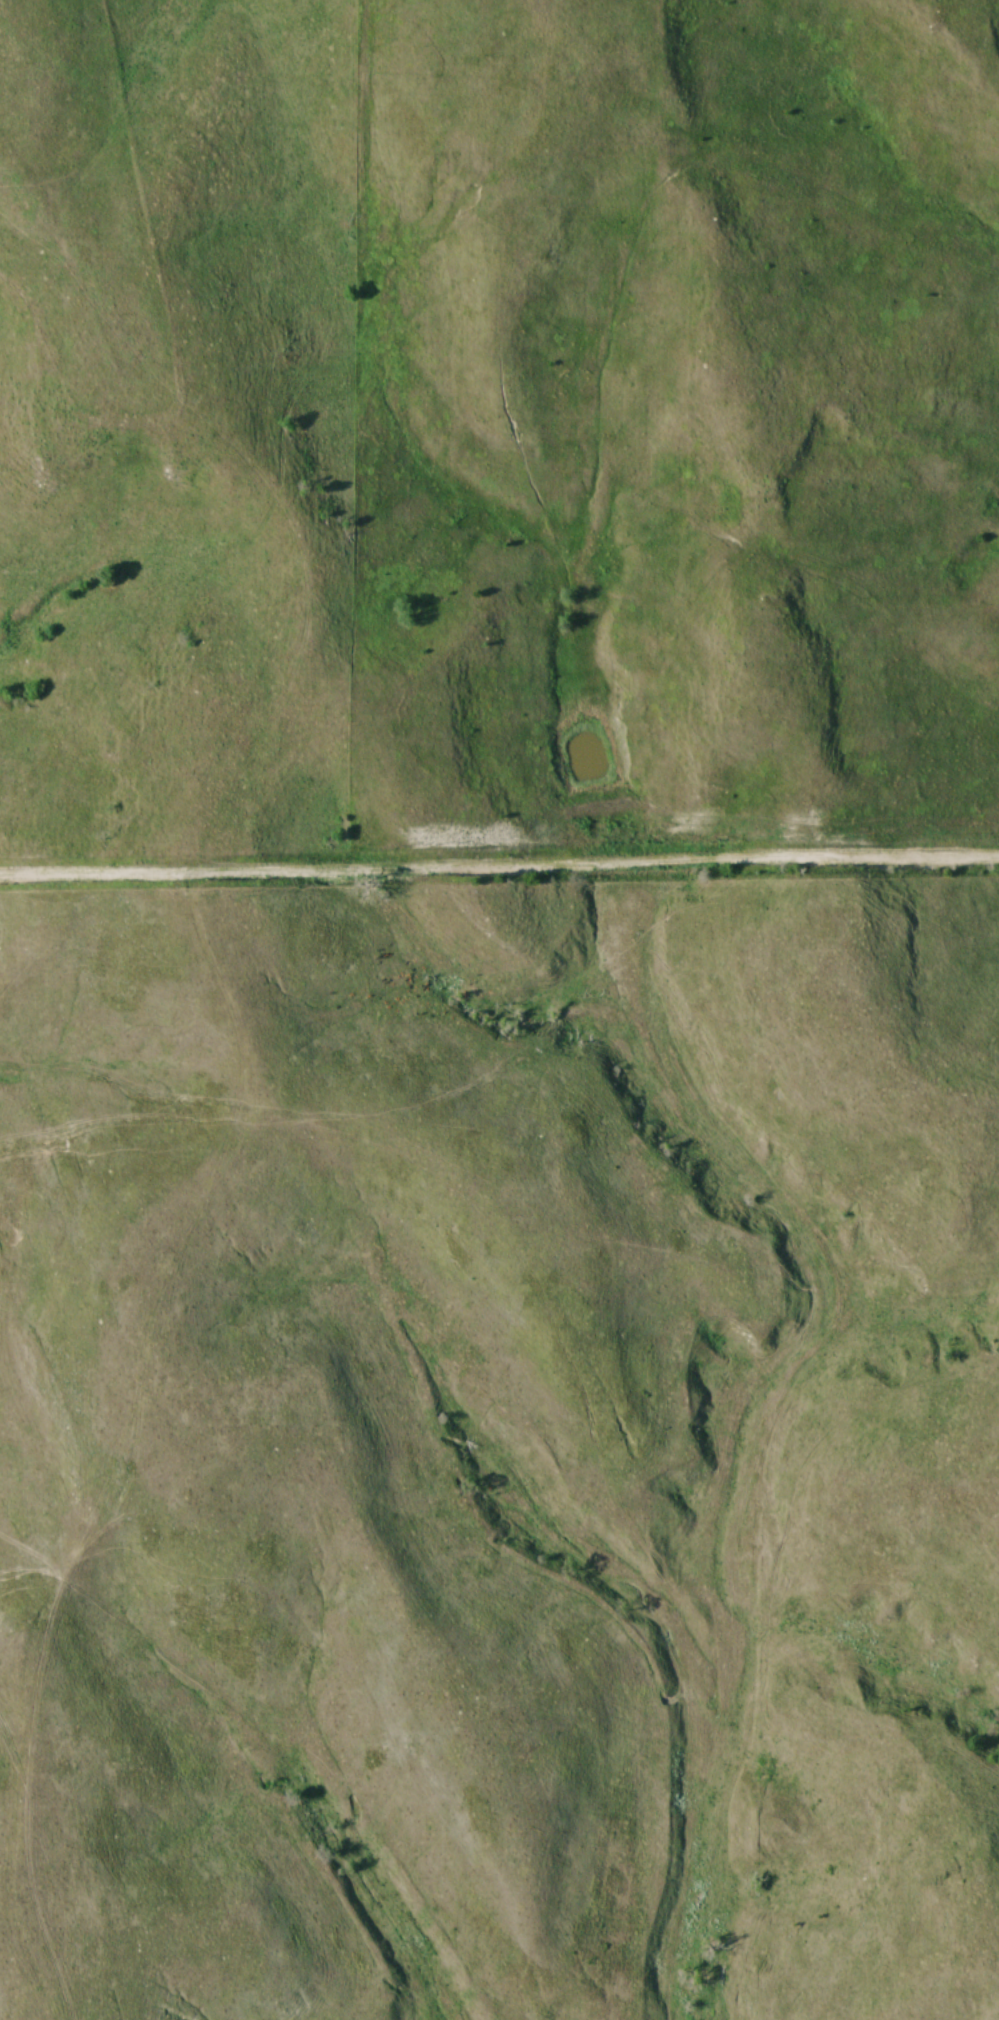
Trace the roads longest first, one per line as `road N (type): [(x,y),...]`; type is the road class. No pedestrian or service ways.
road 1 (residential): [(0,874),(998,858)]

